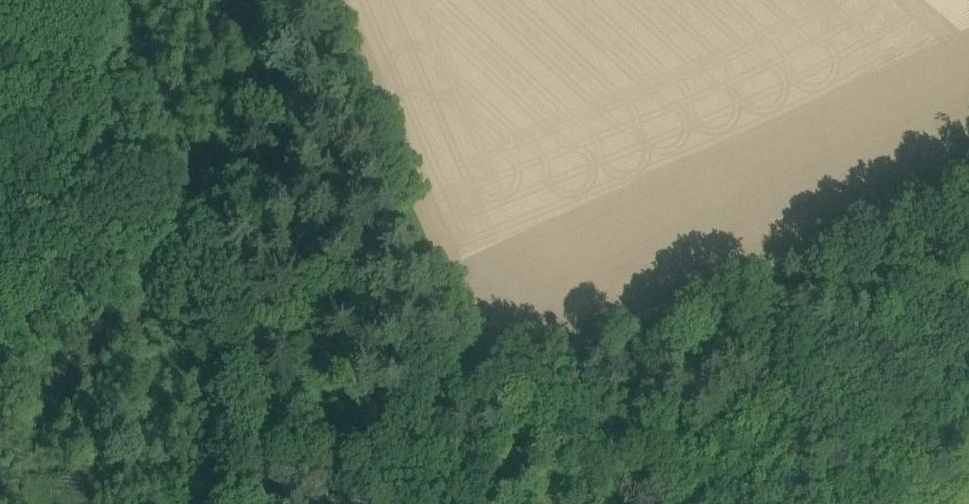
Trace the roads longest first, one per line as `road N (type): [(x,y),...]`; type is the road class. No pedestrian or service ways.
road 1 (track): [(391,423),(406,400),(842,239),(968,169)]
road 2 (track): [(135,223),(130,245),(0,317)]
road 3 (track): [(0,194),(78,201),(135,223)]

